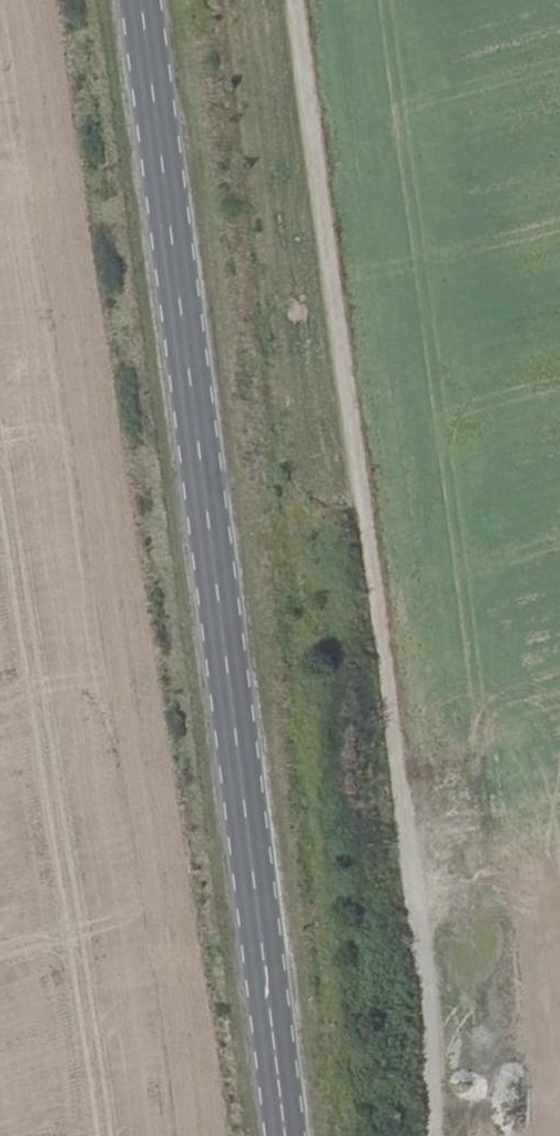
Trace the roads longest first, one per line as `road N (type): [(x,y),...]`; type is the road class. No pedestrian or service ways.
road 1 (primary): [(285,1135),(140,0)]
road 2 (unclassified): [(289,0),(412,913),(431,1135)]

